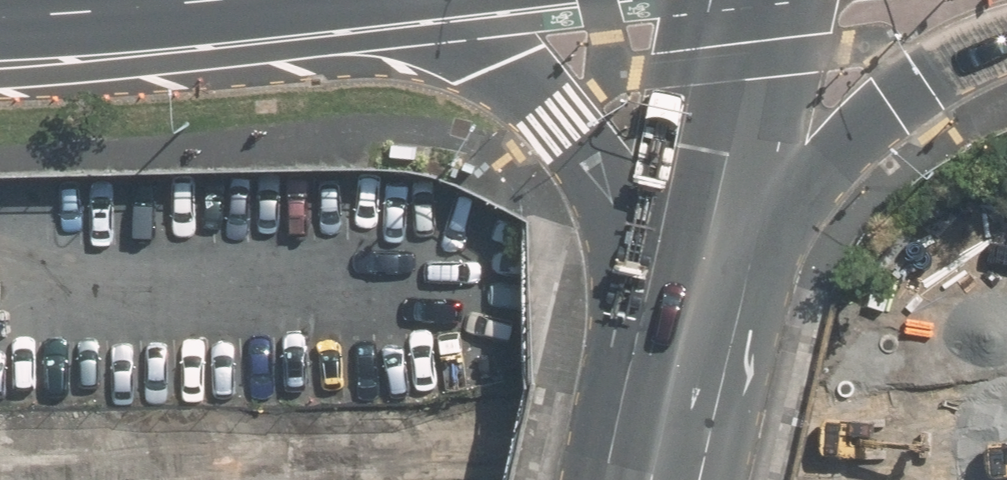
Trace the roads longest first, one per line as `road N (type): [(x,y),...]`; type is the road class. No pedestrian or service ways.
road 1 (trunk): [(671,443),(628,245),(588,163),(499,55),(393,0)]
road 2 (primary): [(357,0),(0,31)]
road 3 (trunk): [(1006,42),(947,69),(718,224)]
road 4 (trunk): [(718,224),(759,0)]
road 5 (trunk): [(671,443),(718,224)]

